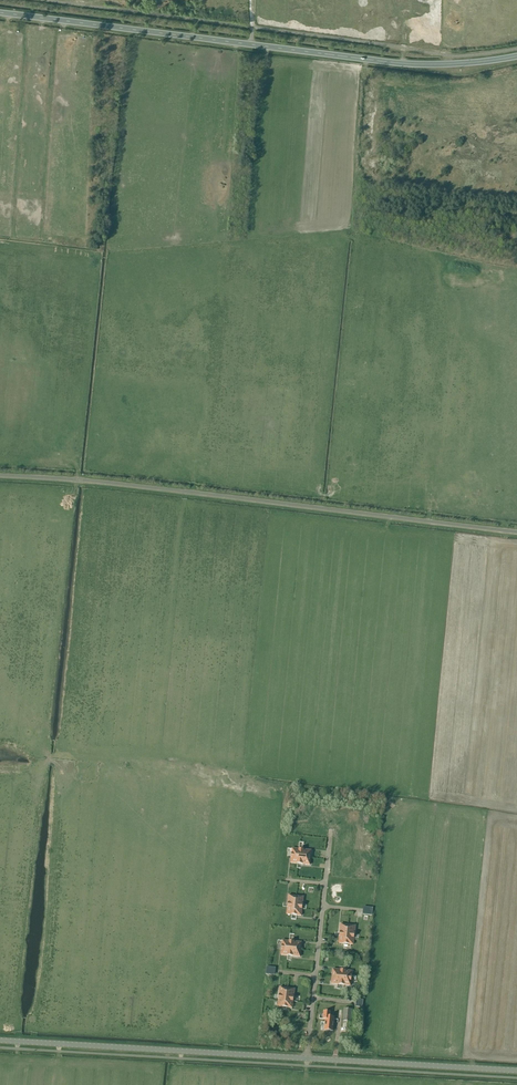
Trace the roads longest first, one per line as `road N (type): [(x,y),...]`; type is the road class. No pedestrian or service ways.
road 1 (secondary): [(516,57),(417,65),(0,14)]
road 2 (unclassified): [(516,529),(0,472)]
road 3 (tertiary): [(516,1070),(0,1040)]

